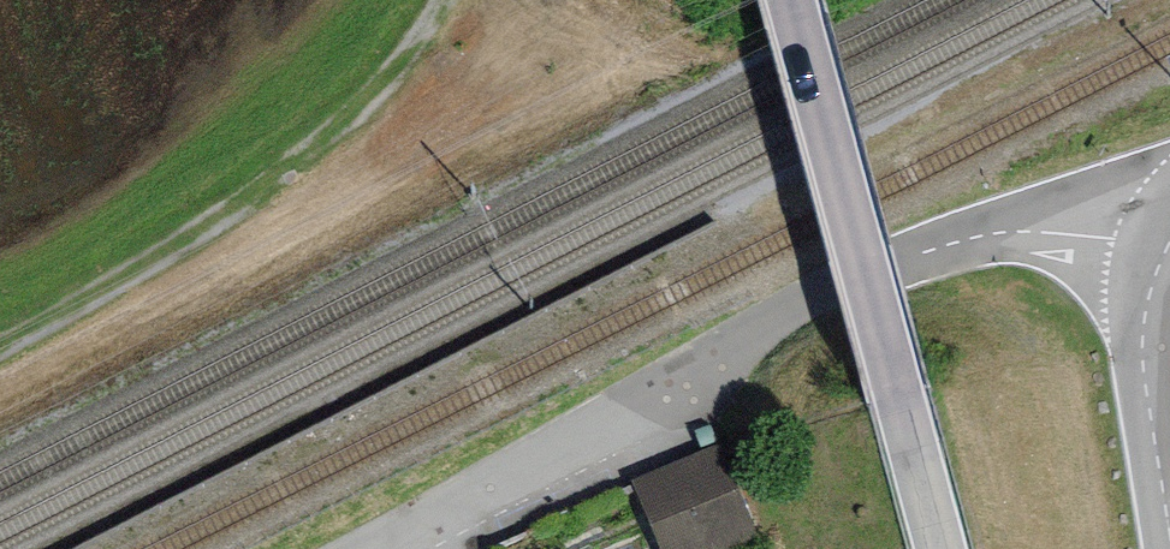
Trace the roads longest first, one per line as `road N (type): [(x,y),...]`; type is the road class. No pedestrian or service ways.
road 1 (residential): [(1166,254),(1069,238),(967,255),(361,548)]
road 2 (unclassified): [(791,0),(938,548)]
road 3 (track): [(0,335),(161,251),(298,160),(405,57),(440,0)]
road 4 (unclassified): [(1166,254),(1149,367),(1169,514)]

